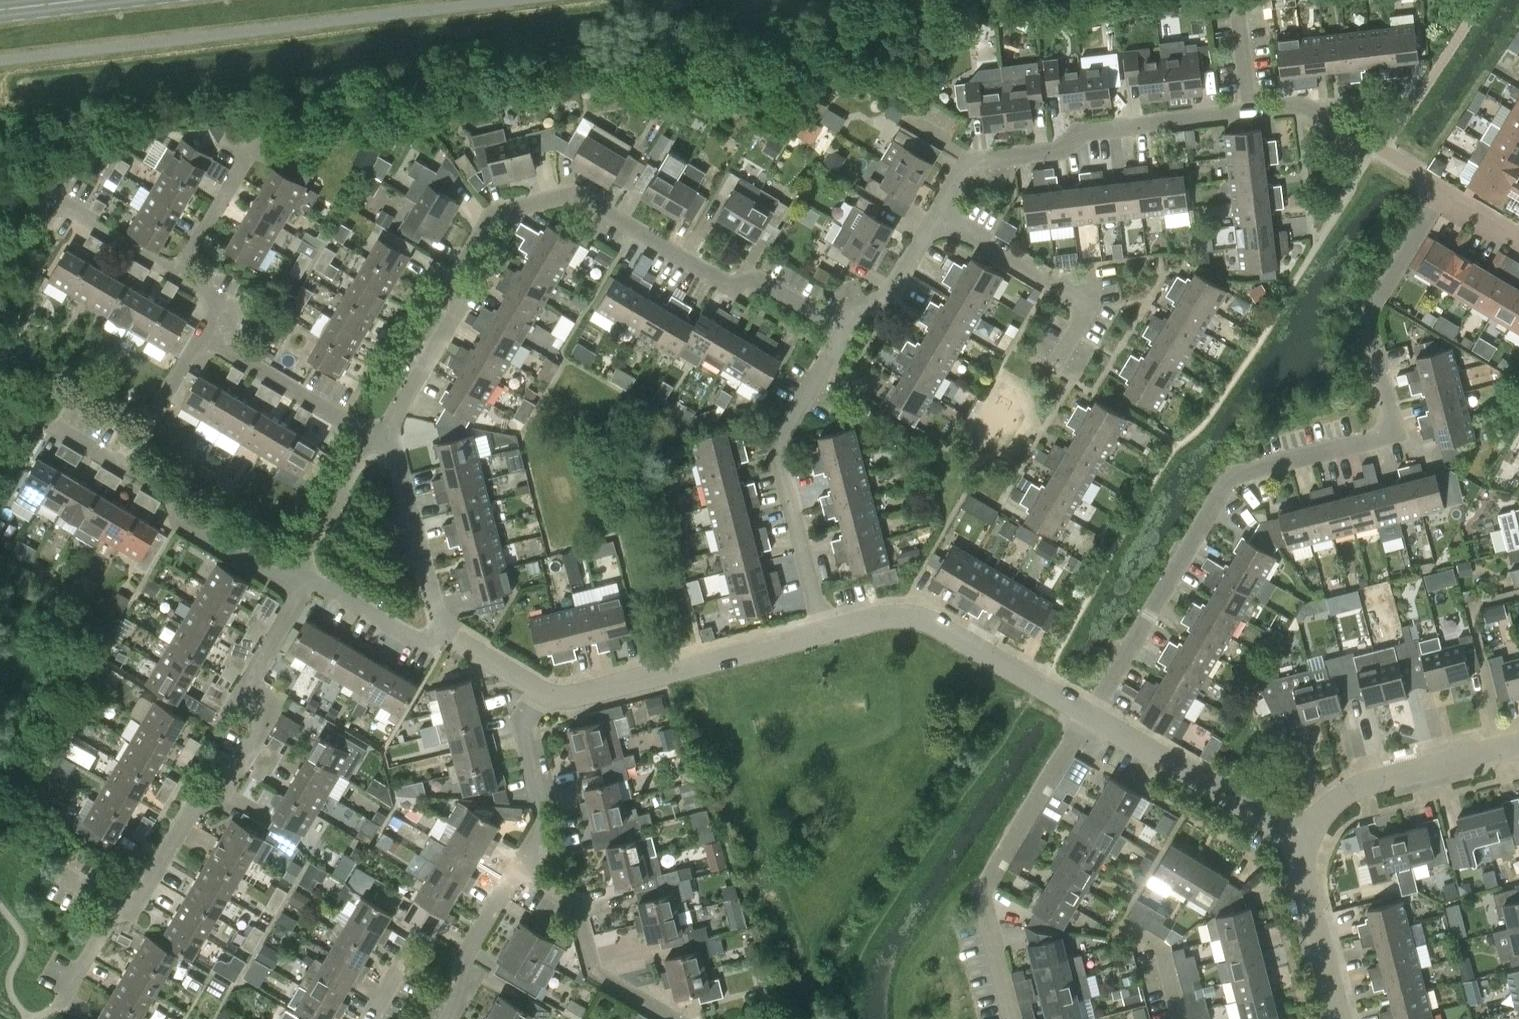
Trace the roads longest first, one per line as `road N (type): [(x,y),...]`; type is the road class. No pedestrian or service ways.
road 1 (residential): [(1090,714),(1233,476),(1394,433),(1369,327),(1374,303),(1441,189)]
road 2 (residential): [(387,432),(457,309),(459,272),(496,215),(571,197),(729,286),(754,281),(843,328)]
road 3 (residential): [(56,1009),(114,910),(136,902),(194,808),(221,798),(261,722),(255,673),(292,605),(295,580)]
road 4 (residential): [(1247,112),(1082,131),(1062,150),(970,158),(934,216)]
road 5 (residential): [(1010,1018),(981,892),(1090,714)]
road 6 (residential): [(843,328),(778,437),(823,631)]
road 7 (residential): [(44,427),(168,493),(180,527),(295,580)]
road 8 (residential): [(823,631),(883,616),(928,622),(1090,714)]
road 9 (residential): [(554,697),(823,631)]
road 10 (residential): [(369,434),(241,361),(220,300),(177,275)]
road 11 (residential): [(1090,714),(1300,837)]
road 12 (residential): [(1518,749),(1368,782),(1300,837)]
road 13 (residential): [(666,1018),(594,977),(575,904),(516,872)]
road 14 (residential): [(1441,189),(1305,106),(1247,112)]
road 15 (residential): [(440,633),(387,432)]
road 16 (residential): [(516,872),(544,820),(519,722),(537,690)]
road 17 (residential): [(1339,1018),(1300,837)]
road 18 (residential): [(295,580),(298,558),(369,434)]
road 19 (residential): [(444,1018),(516,872)]
road 20 (residential): [(295,580),(315,583),(416,639),(440,633)]
road 21 (residential): [(1065,291),(934,216)]
road 22 (residential): [(934,216),(886,297),(854,310),(843,328)]
road 23 (residential): [(177,275),(249,149)]
road 24 (residential): [(177,275),(53,201)]

